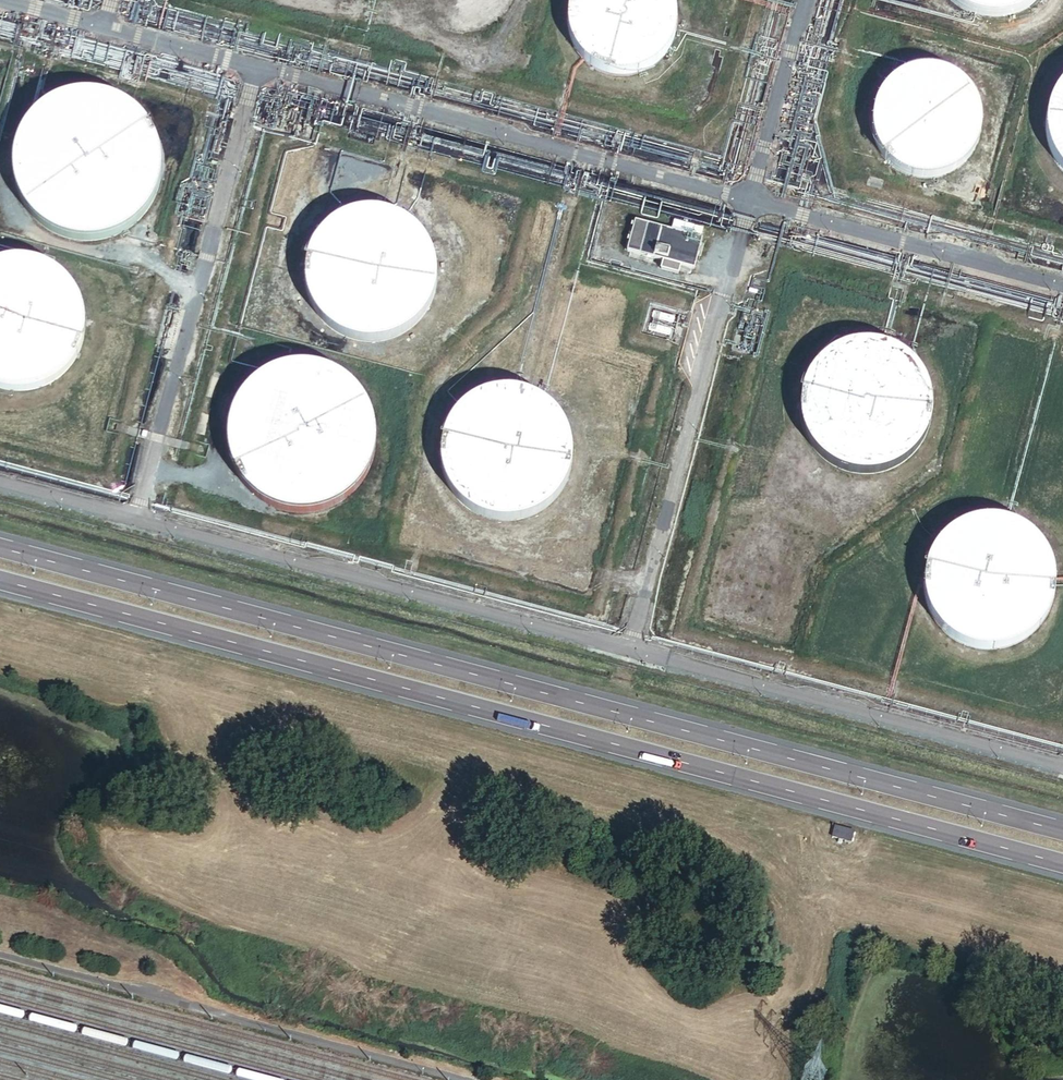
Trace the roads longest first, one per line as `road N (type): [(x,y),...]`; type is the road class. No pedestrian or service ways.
road 1 (secondary): [(1062,831),(0,547)]
road 2 (secondary): [(0,587),(1062,870)]

